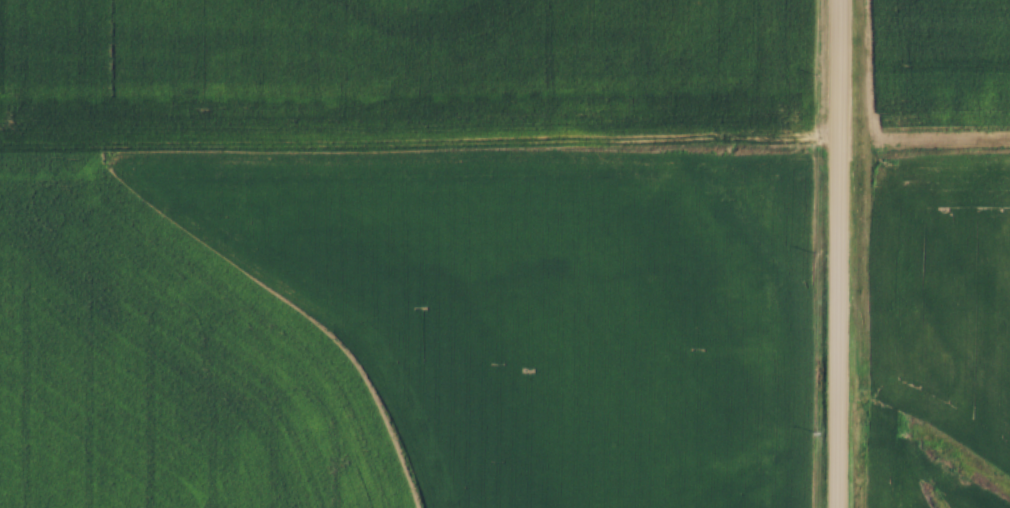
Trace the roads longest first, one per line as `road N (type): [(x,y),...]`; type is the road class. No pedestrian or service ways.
road 1 (residential): [(839,507),(840,0)]

